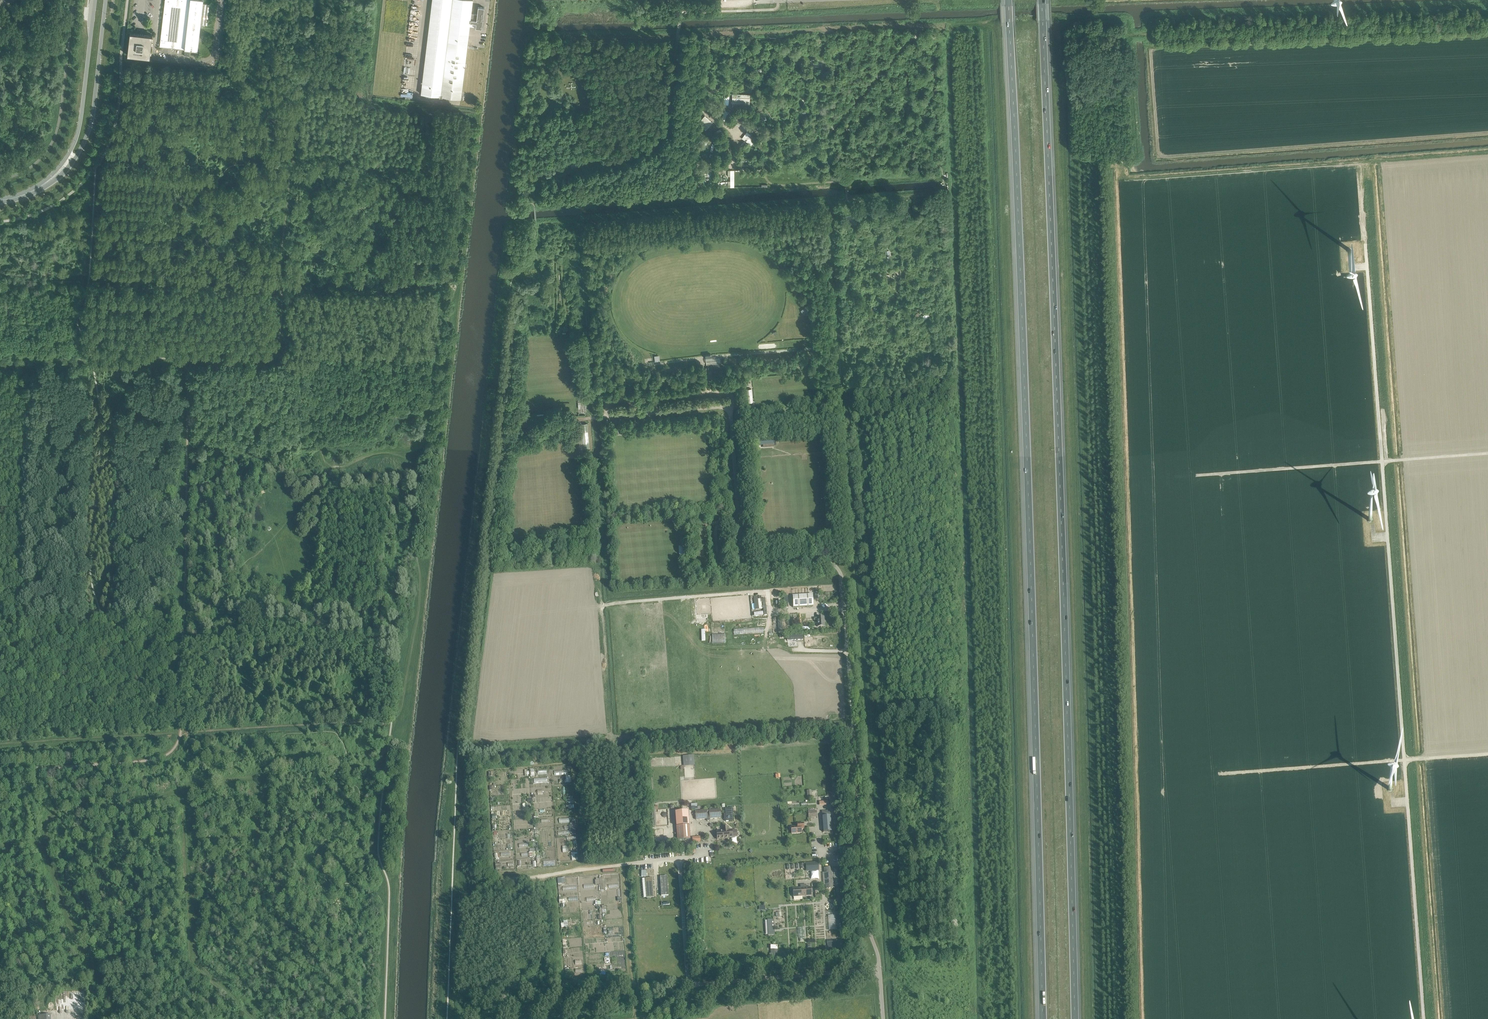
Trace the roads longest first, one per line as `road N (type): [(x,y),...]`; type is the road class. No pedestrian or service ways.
road 1 (motorway): [(1008,0),(1042,1018)]
road 2 (motorway): [(1074,1018),(1041,0)]
road 3 (unclassified): [(879,970),(865,927),(836,565),(745,562),(728,406),(603,411),(607,399),(727,391)]
road 4 (residential): [(501,882),(676,859),(686,975),(695,986)]
road 5 (secondary): [(0,202),(47,186),(80,149),(91,124),(106,0)]
road 6 (secondary): [(95,0),(75,142),(39,185),(0,198)]
road 7 (residential): [(879,970),(695,986)]

